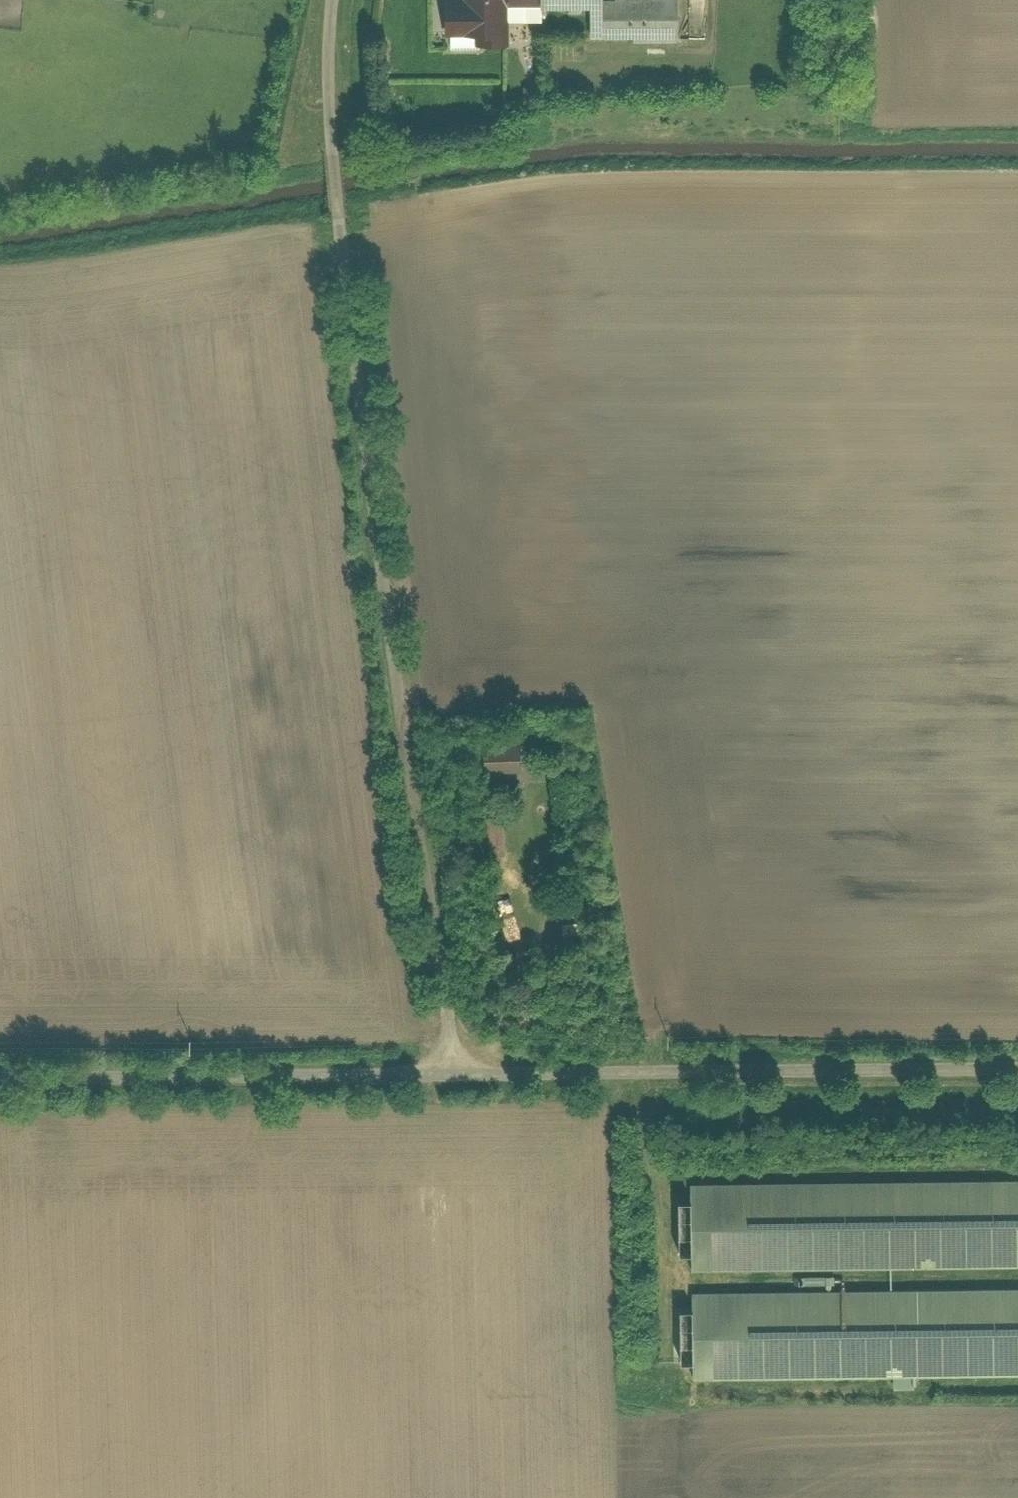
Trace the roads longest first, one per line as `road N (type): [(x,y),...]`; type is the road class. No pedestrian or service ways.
road 1 (unclassified): [(335,0),(329,79),(340,221),(449,1074)]
road 2 (unclassified): [(449,1074),(1017,1068)]
road 3 (unclassified): [(0,1080),(449,1074)]

